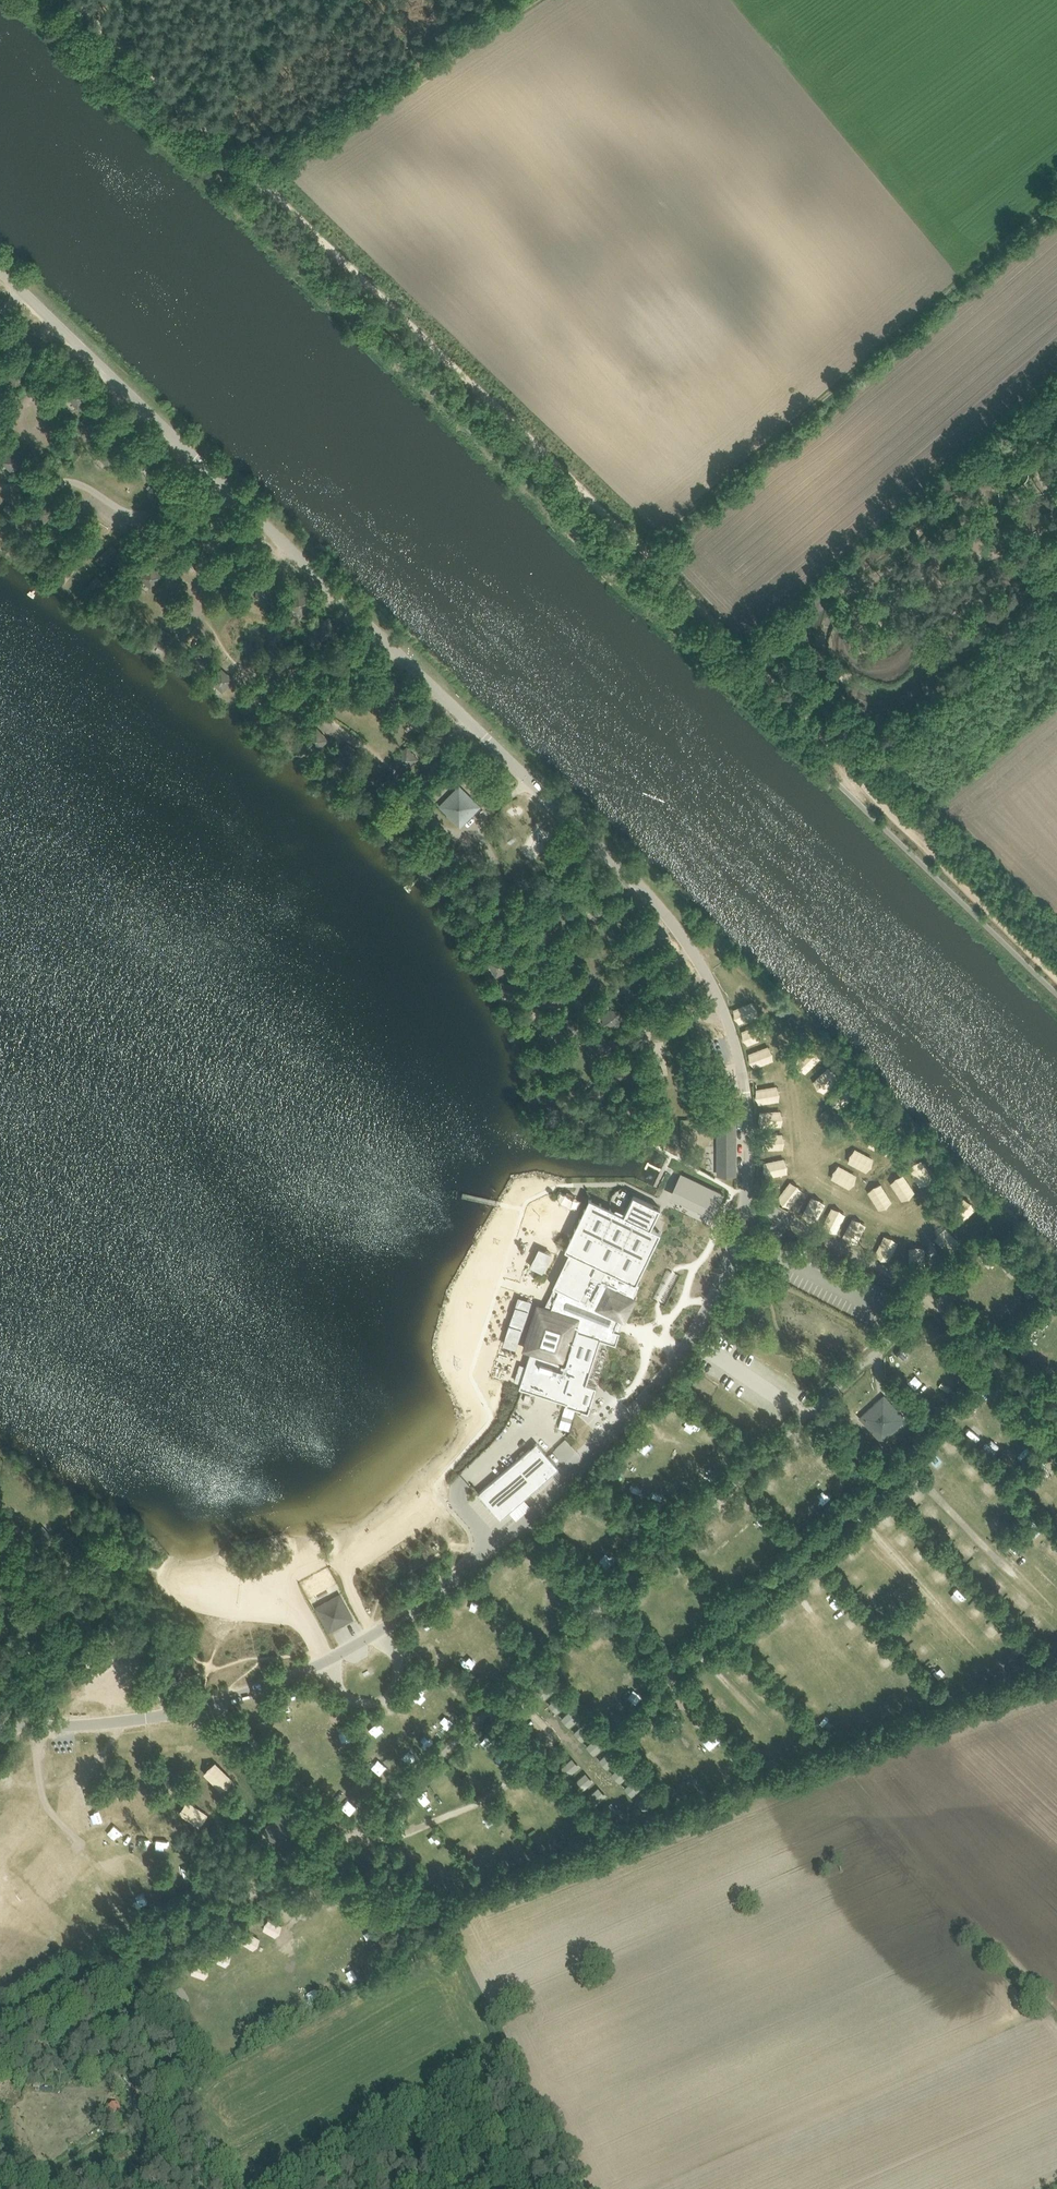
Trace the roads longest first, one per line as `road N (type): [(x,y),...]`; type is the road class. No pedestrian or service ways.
road 1 (unclassified): [(0,1723),(153,1718),(227,1699),(388,1627),(520,1525),(691,1338),(748,1191),(751,1126),(747,1068),(728,1009),(659,907),(0,271)]
road 2 (track): [(257,183),(839,738),(853,779),(1056,975)]
road 3 (track): [(1056,199),(646,553)]
road 4 (track): [(69,0),(257,183)]
road 5 (track): [(728,1009),(651,1021),(643,1036),(644,1089),(611,1116),(574,1104)]
road 6 (track): [(514,905),(506,917),(528,959),(574,1104)]
road 7 (unclassified): [(0,2035),(145,1956)]
road 8 (track): [(574,2188),(500,2041)]
road 9 (track): [(324,1661),(351,1701),(378,1702),(397,1689),(388,1627)]
road 10 (track): [(528,780),(487,811),(485,826),(514,905)]

